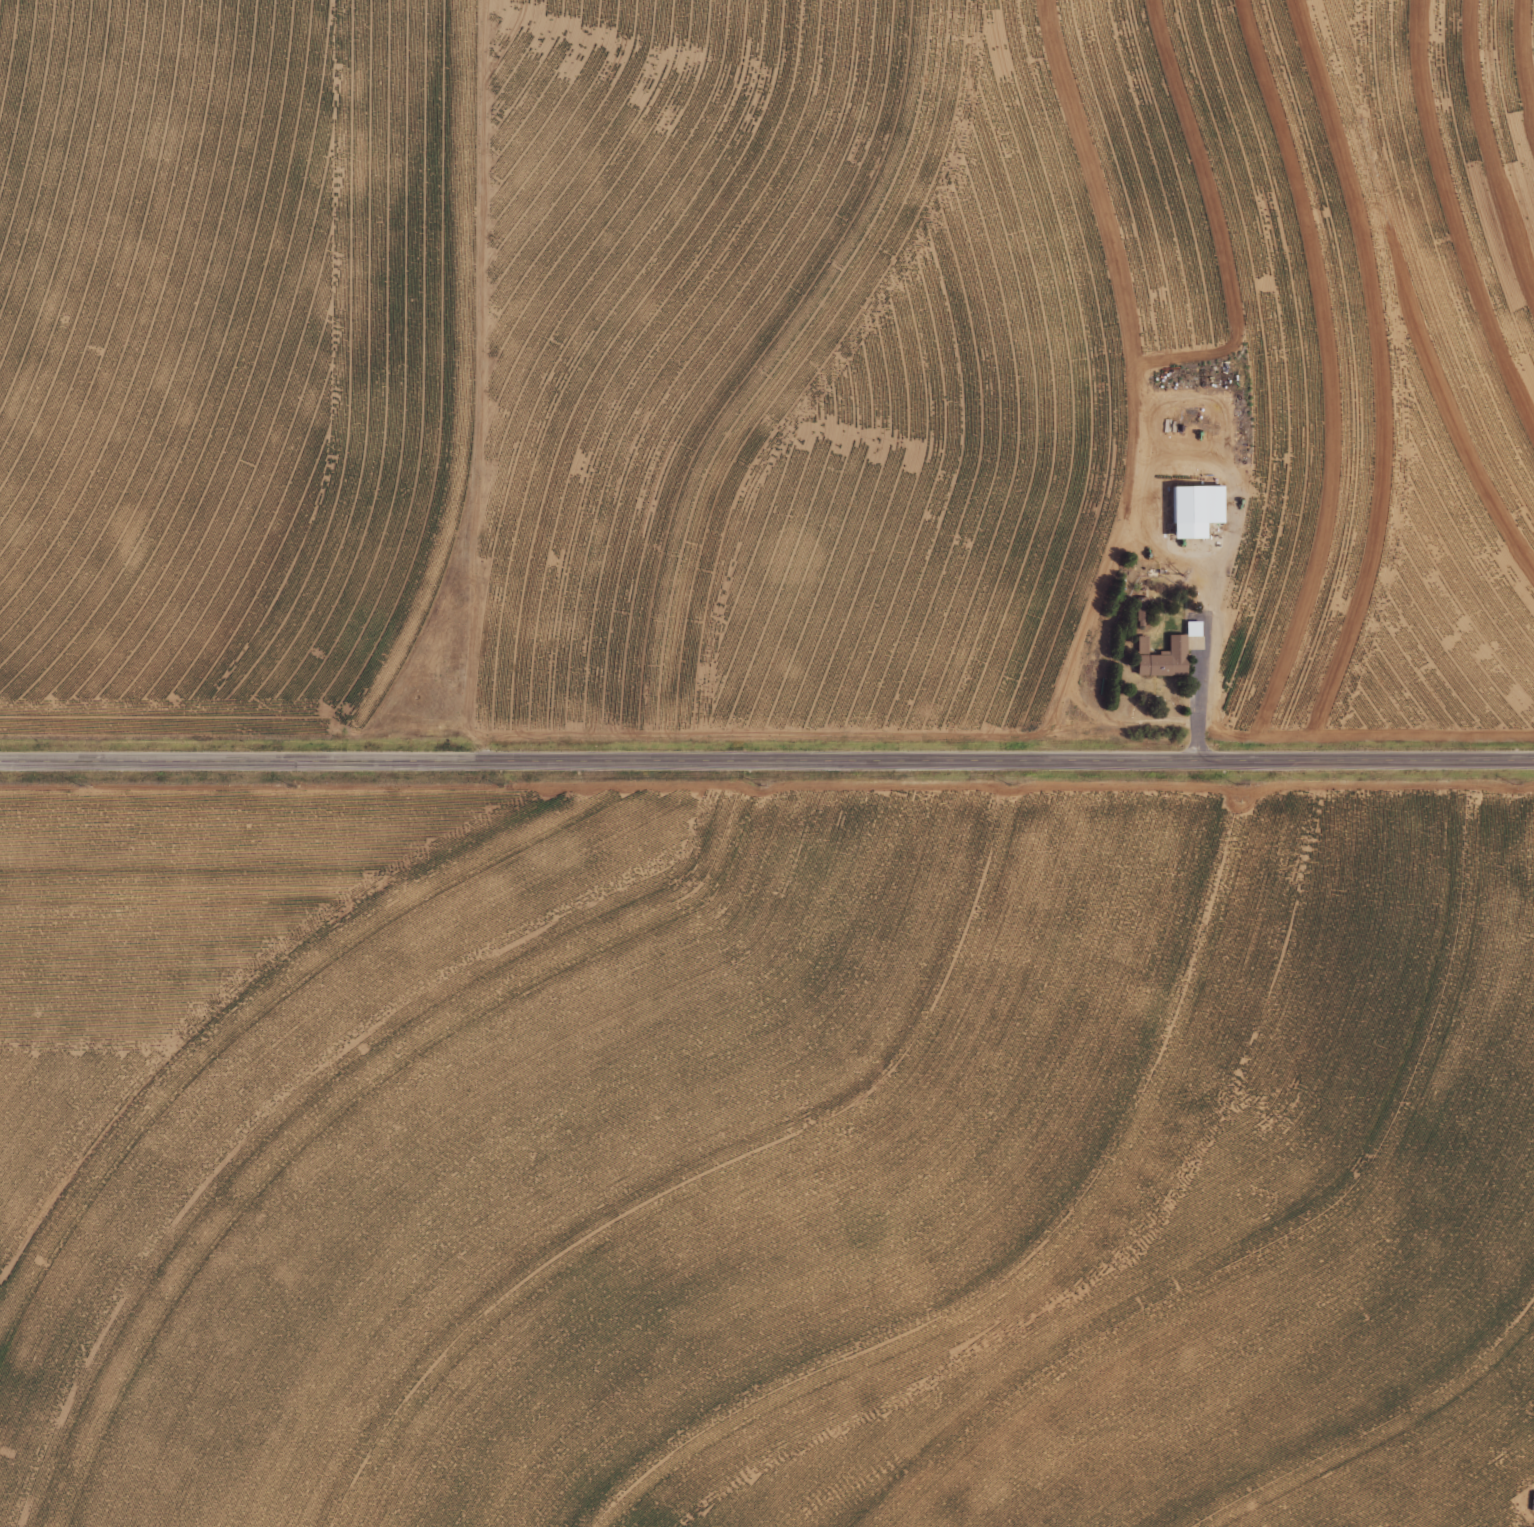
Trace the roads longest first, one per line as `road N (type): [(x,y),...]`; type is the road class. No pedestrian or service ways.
road 1 (secondary): [(0,762),(1533,757)]

